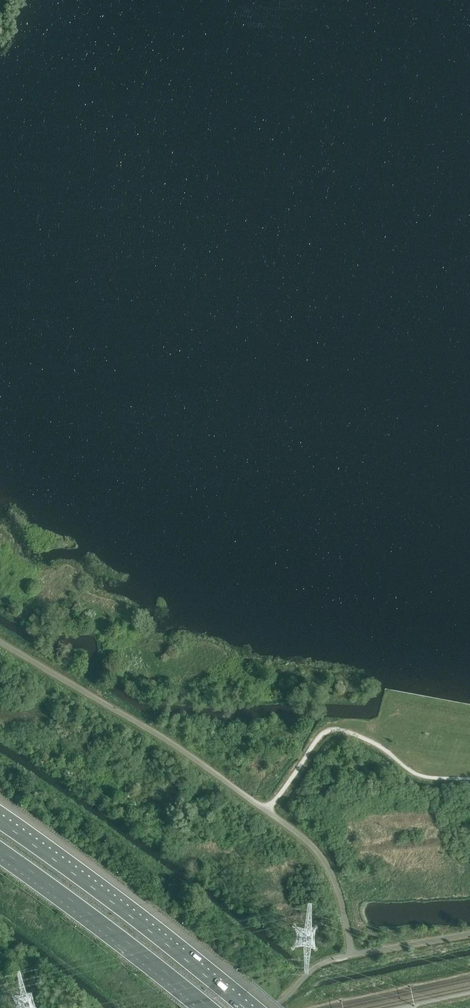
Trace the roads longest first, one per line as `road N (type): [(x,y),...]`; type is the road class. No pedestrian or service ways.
road 1 (motorway): [(245,1007),(0,820)]
road 2 (motorway): [(0,850),(205,1007)]

